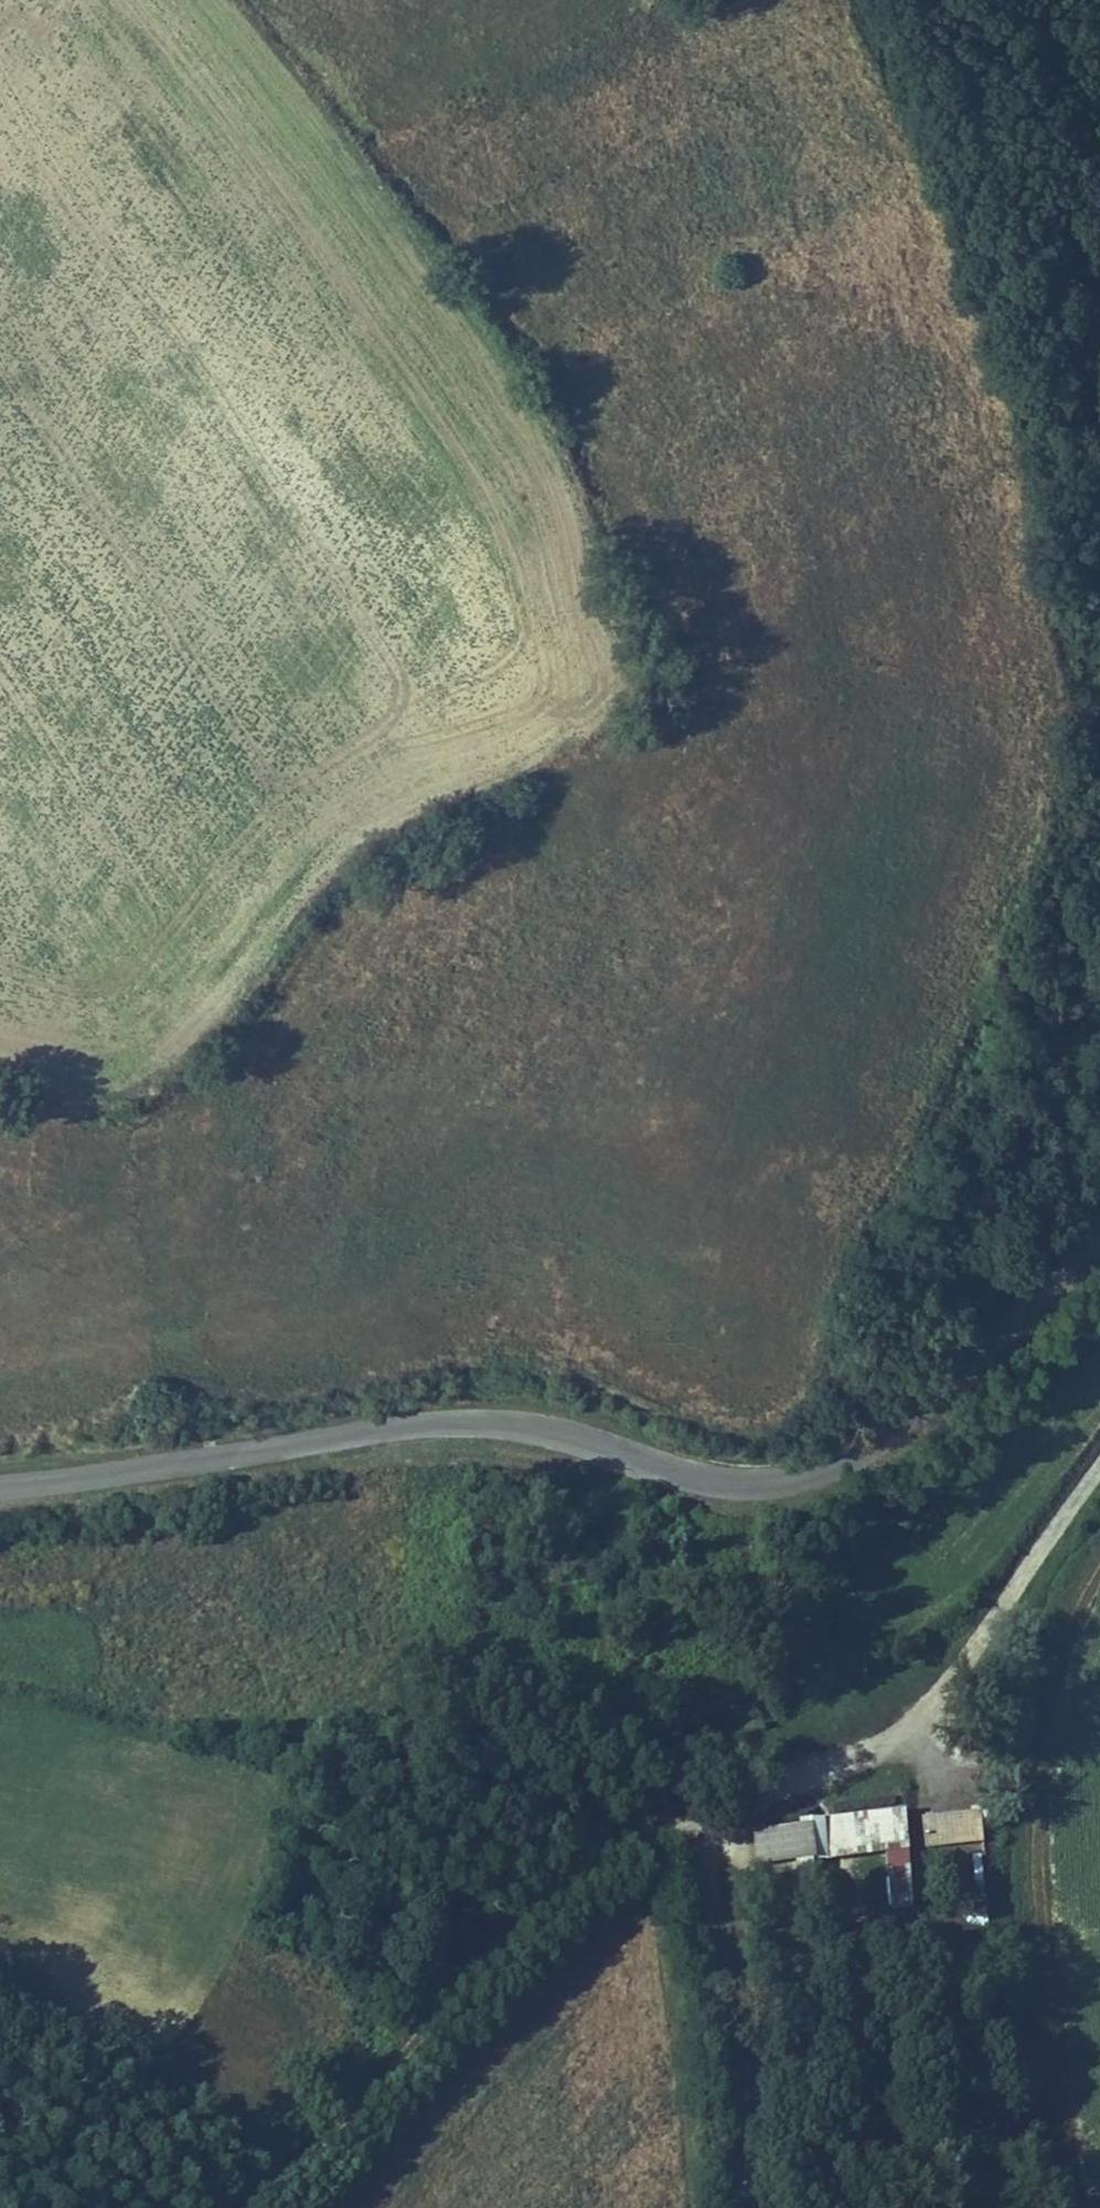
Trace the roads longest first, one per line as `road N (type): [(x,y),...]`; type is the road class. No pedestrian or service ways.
road 1 (tertiary): [(1099,1227),(841,1466),(778,1487),(728,1487),(535,1433),(452,1428),(0,1490)]
road 2 (track): [(249,2207),(597,1843),(886,1746),(1099,1466)]

